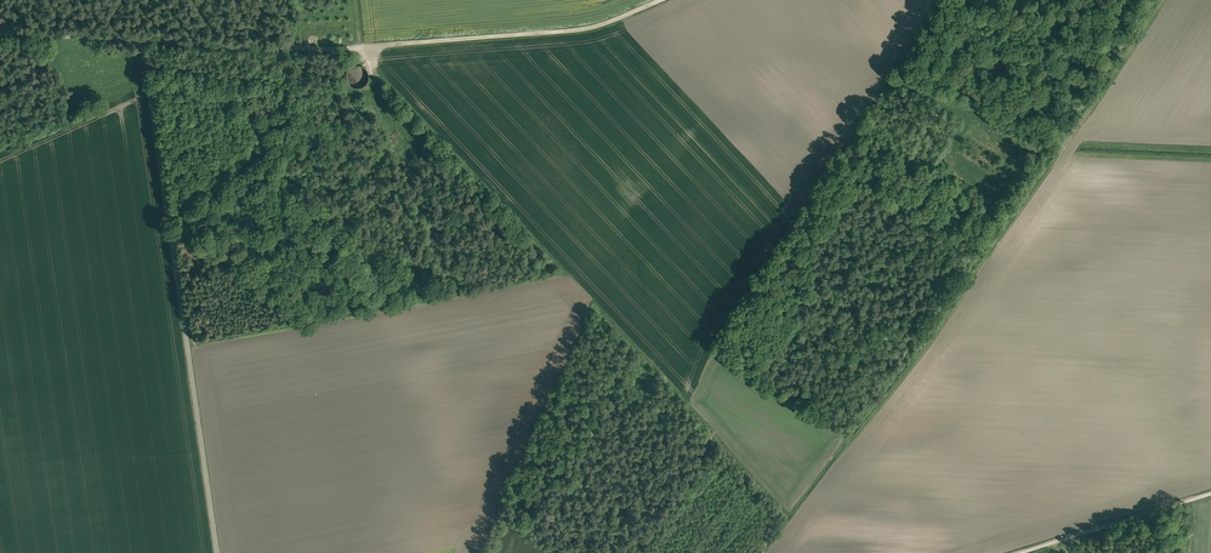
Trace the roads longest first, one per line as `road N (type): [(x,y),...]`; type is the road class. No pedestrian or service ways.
road 1 (track): [(374,46),(593,28),(661,0)]
road 2 (track): [(374,46),(147,39)]
road 3 (track): [(1028,552),(1210,493)]

